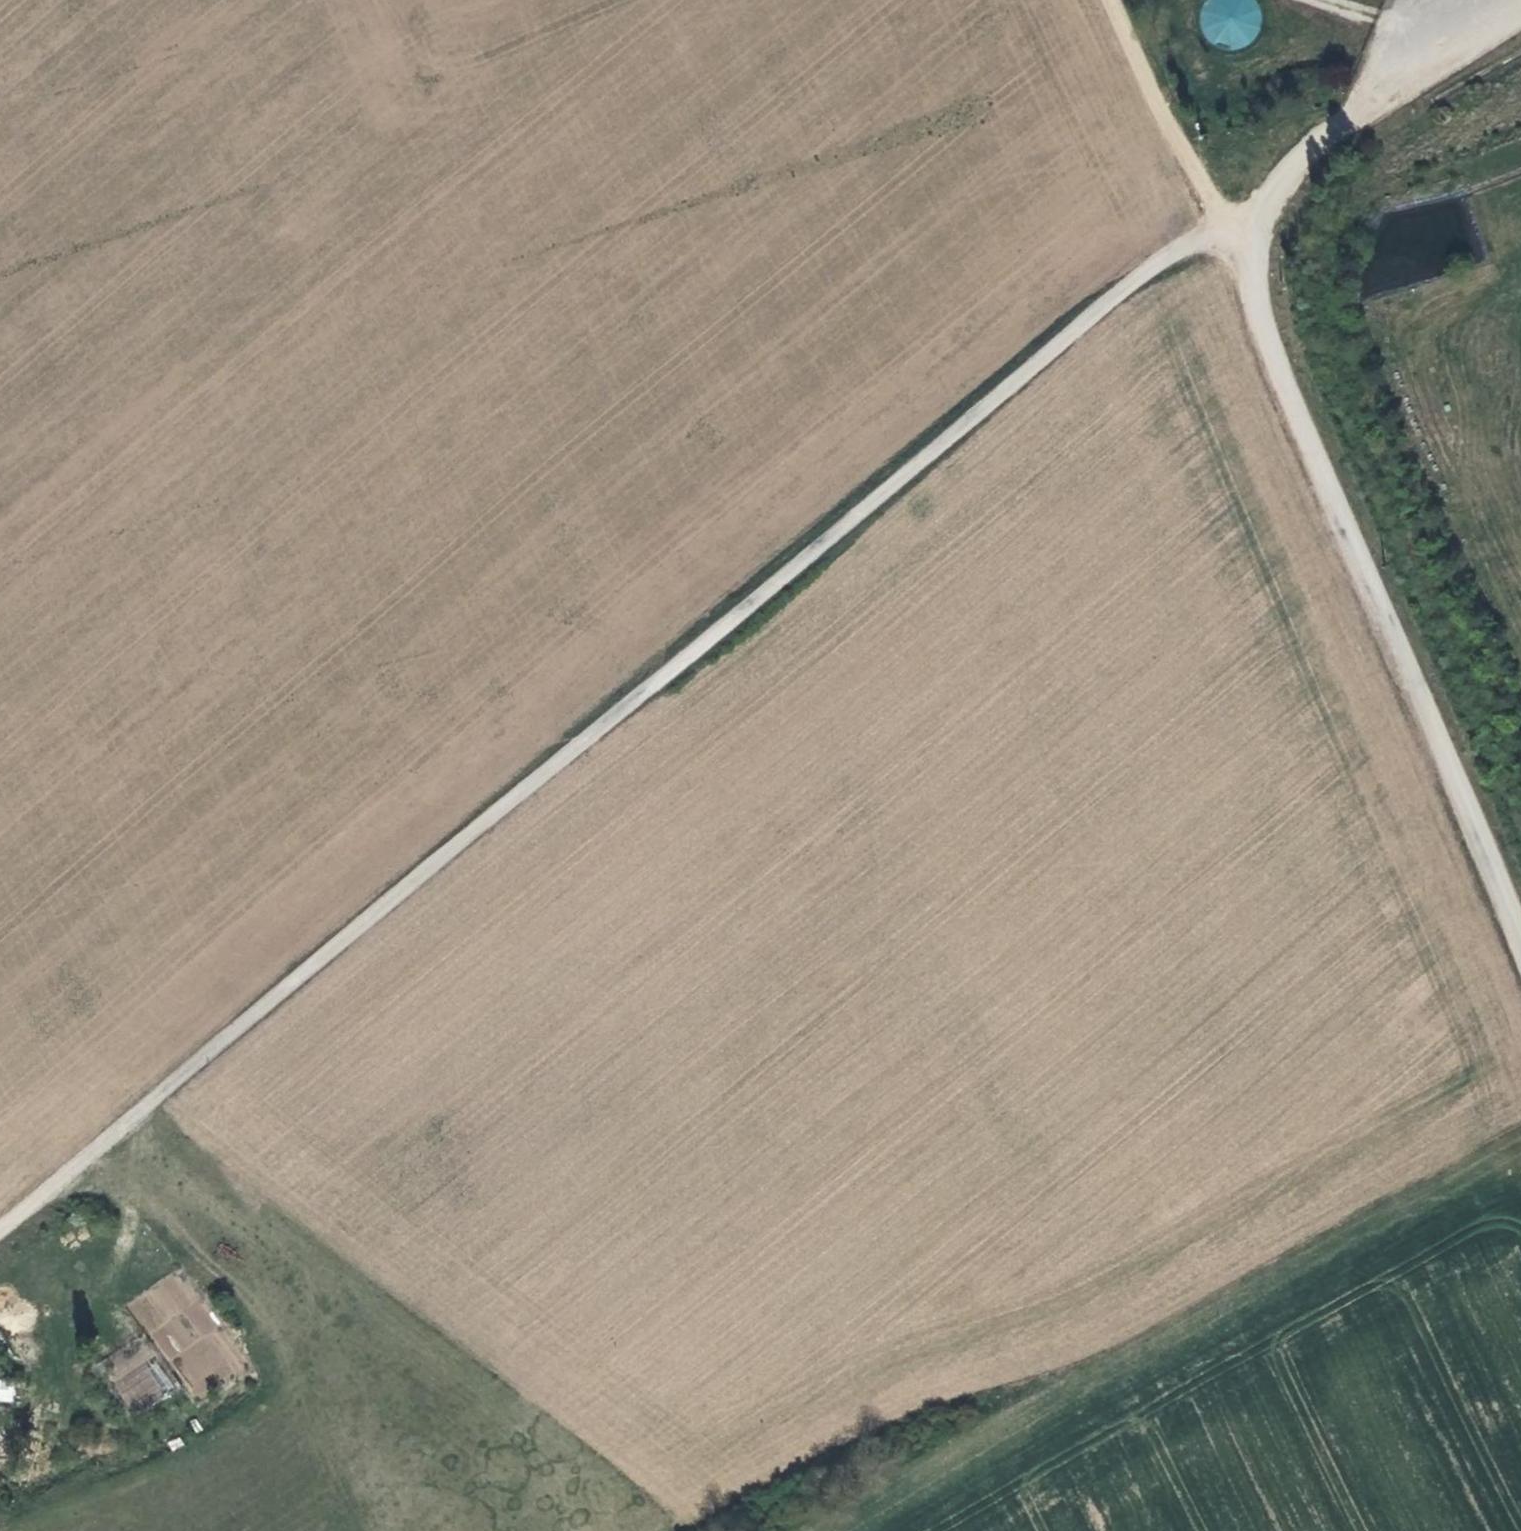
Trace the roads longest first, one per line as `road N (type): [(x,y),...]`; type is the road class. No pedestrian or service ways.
road 1 (unclassified): [(1520,933),(1287,383),(1266,322),(1255,227)]
road 2 (track): [(1117,0),(1217,196),(1255,227)]

